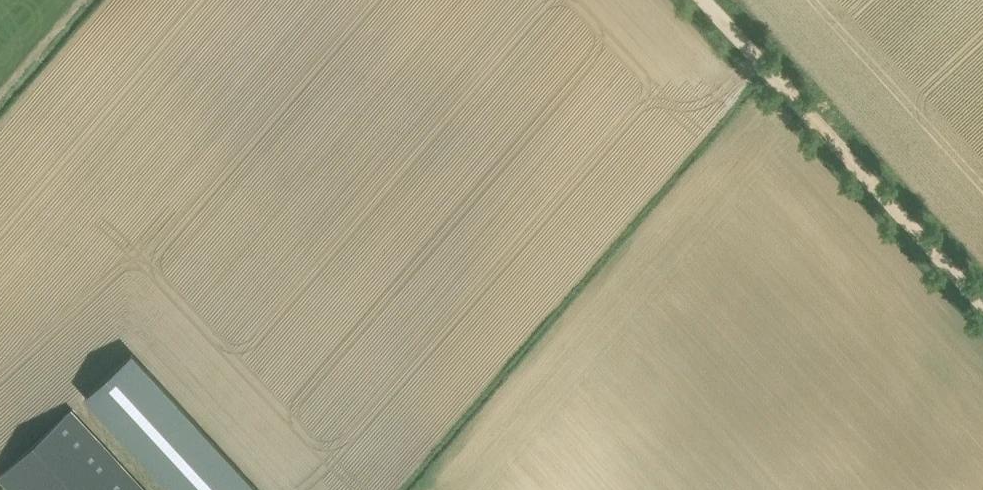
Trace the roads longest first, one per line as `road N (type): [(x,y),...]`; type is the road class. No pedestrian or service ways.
road 1 (track): [(982,301),(708,0)]

